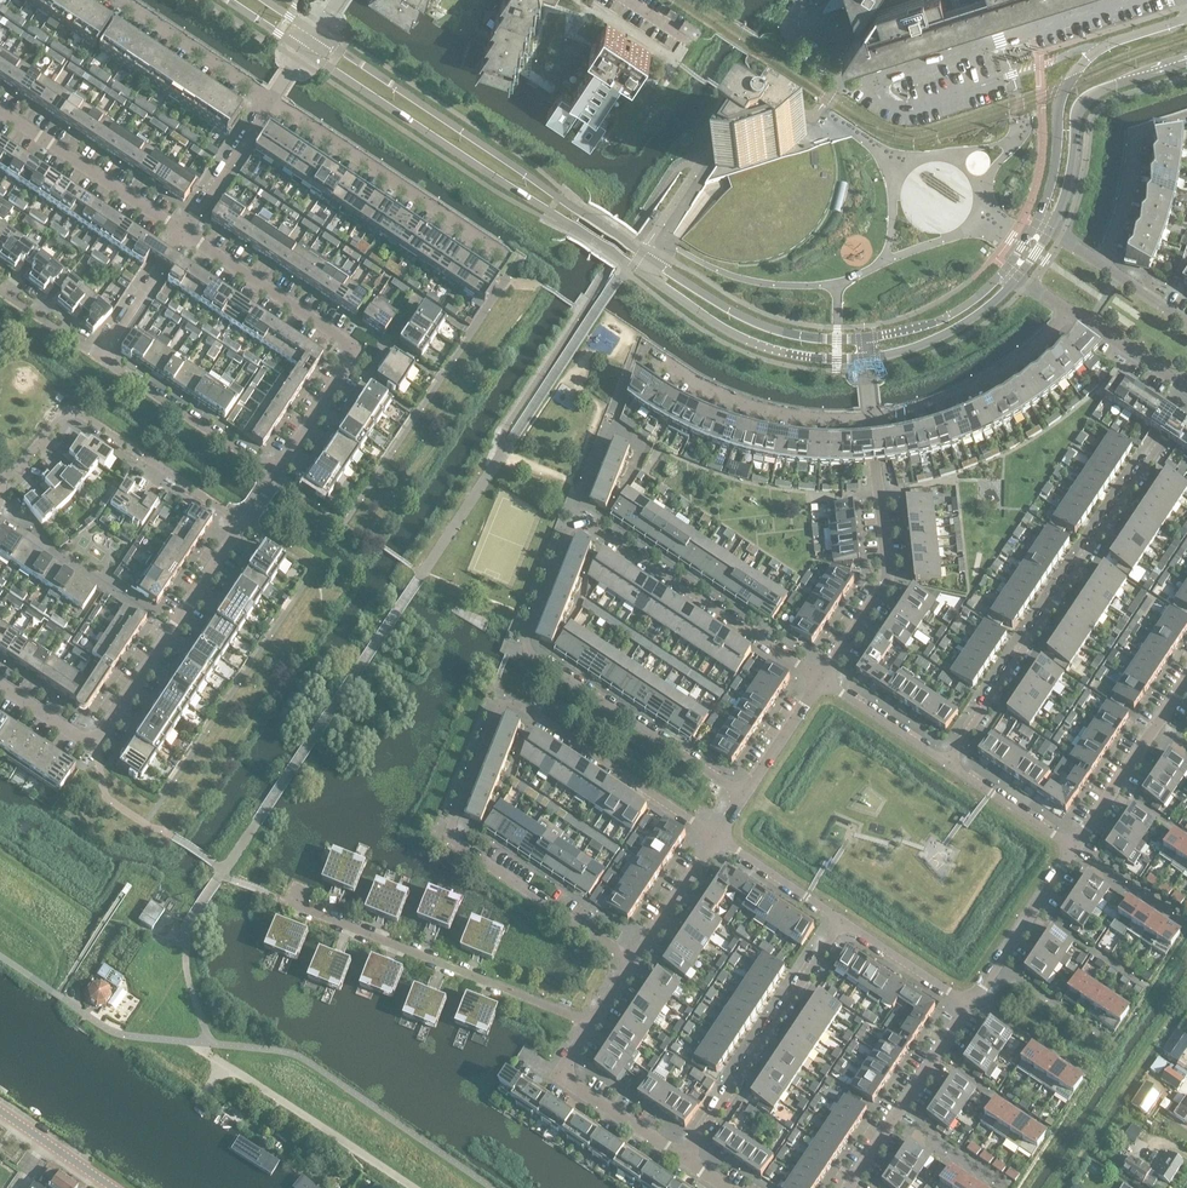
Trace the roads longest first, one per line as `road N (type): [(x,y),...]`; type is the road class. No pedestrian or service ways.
road 1 (residential): [(745,798),(523,640),(567,533),(593,527),(823,682)]
road 2 (secondary): [(304,51),(717,325),(785,353),(865,359)]
road 3 (secondary): [(863,340),(799,336),(744,318),(316,33)]
road 4 (residential): [(636,956),(452,833),(504,700),(718,841)]
road 5 (residential): [(1186,405),(951,766)]
road 6 (residential): [(276,478),(356,351),(183,229)]
road 7 (residential): [(593,1026),(287,903)]
road 8 (residential): [(2,492),(63,422),(77,417),(247,523)]
road 9 (residential): [(846,922),(684,1158)]
road 10 (secondary): [(1186,18),(1112,42),(1080,66),(1064,92),(1053,173),(1033,225)]
road 11 (residential): [(504,259),(269,103)]
road 12 (residential): [(98,744),(247,523)]
road 13 (secondary): [(1049,234),(1082,105),(1099,90),(1186,62)]
road 14 (residential): [(872,423),(812,423),(743,407),(641,353)]
road 15 (residential): [(413,1187),(210,1055)]
road 16 (residential): [(823,682),(884,587),(891,558),(878,466)]
road 17 (residential): [(872,423),(961,398),(1035,349),(1067,314)]
road 18 (residential): [(850,1187),(972,1003)]
road 19 (residential): [(183,229),(0,109)]
road 20 (residential): [(276,478),(99,354)]
road 21 (residential): [(1076,851),(1186,681)]
road 22 (residential): [(972,1003),(1076,851)]
road 23 (residential): [(269,103),(117,0)]
road 24 (residential): [(1186,119),(1144,138),(1123,218),(1099,265)]
road 25 (secondary): [(865,359),(951,331),(1018,278)]
road 26 (secondary): [(1006,268),(942,321),(863,340)]
road 27 (residential): [(951,766),(823,682)]
road 28 (residential): [(183,229),(269,103)]
road 29 (residential): [(718,841),(846,922)]
road 30 (residential): [(1076,851),(951,766)]
road 31 (residential): [(99,354),(183,229)]
road 32 (residential): [(846,922),(972,1003)]
road 33 (residential): [(684,1158),(561,1073)]
road 34 (residential): [(1067,314),(1186,391)]
road 35 (residential): [(636,956),(718,841)]
road 36 (residential): [(745,798),(823,682)]
road 37 (tertiary): [(112,1187),(0,1112)]
road 38 (residential): [(805,0),(791,22),(795,46),(861,84)]

